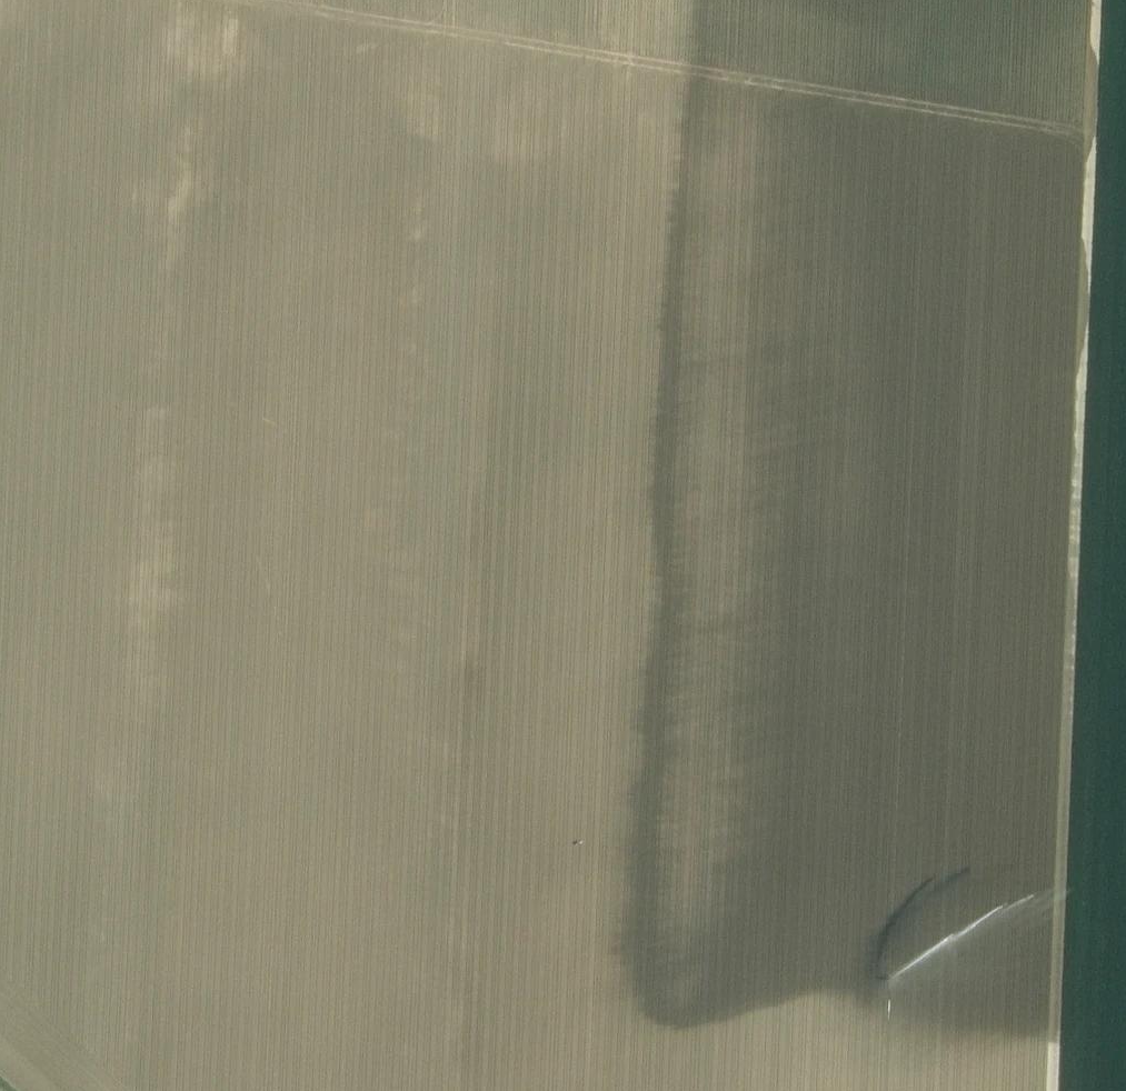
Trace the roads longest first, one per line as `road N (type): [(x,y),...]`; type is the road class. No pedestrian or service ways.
road 1 (track): [(1053,1090),(1096,0)]

